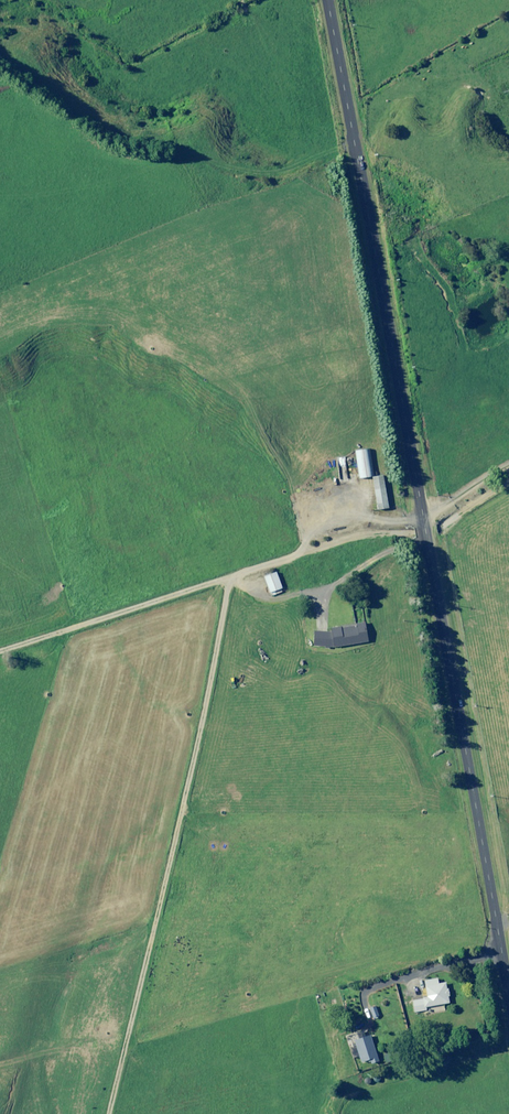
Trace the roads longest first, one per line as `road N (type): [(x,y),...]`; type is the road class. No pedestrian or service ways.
road 1 (unclassified): [(328,0),(508,991)]
road 2 (track): [(508,482),(438,529),(367,536),(228,574),(0,649)]

